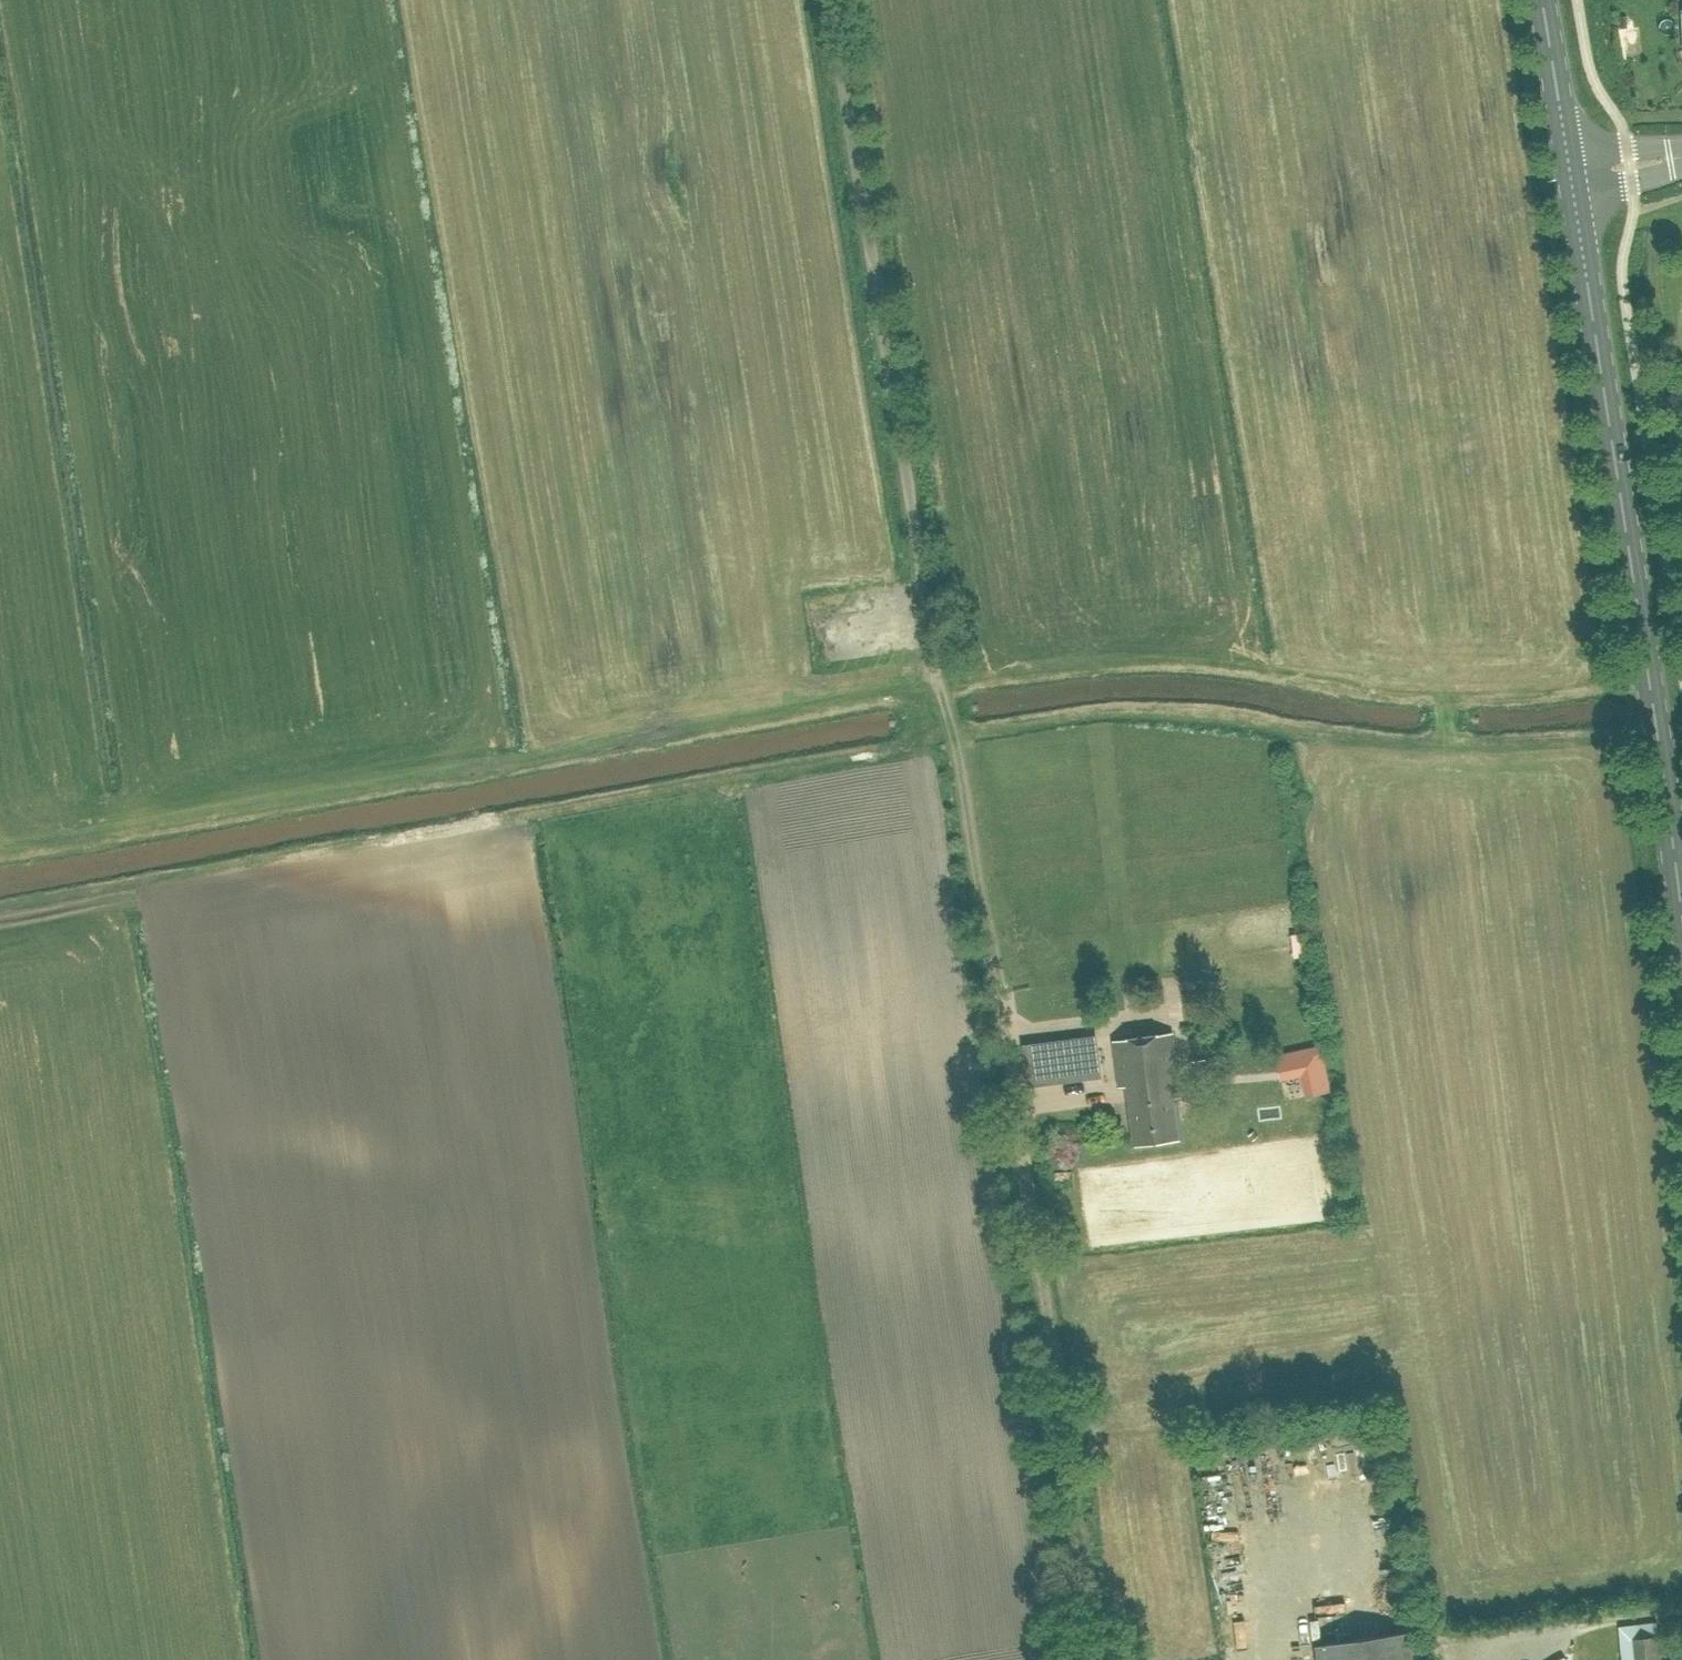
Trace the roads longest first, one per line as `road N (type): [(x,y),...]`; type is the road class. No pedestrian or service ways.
road 1 (unclassified): [(832,0),(1100,1659)]
road 2 (secondary): [(1681,932),(1570,175)]
road 3 (secondary): [(1570,175),(1539,0)]

